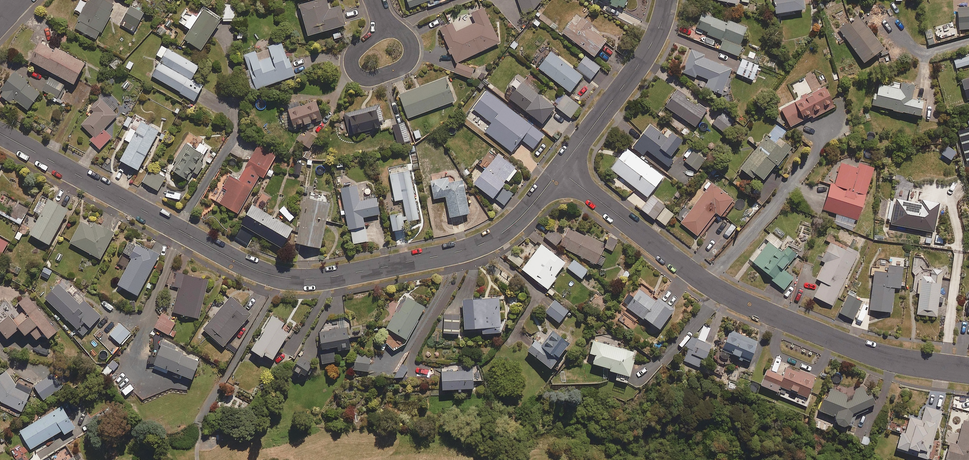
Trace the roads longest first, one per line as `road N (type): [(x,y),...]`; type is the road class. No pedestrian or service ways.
road 1 (residential): [(0,133),(261,272),(303,280),(475,248),(515,223),(560,170)]
road 2 (residential): [(560,170),(737,301),(876,355),(968,372)]
road 3 (residential): [(560,170),(642,60),(667,0)]
road 4 (residential): [(386,26),(406,37),(410,61),(364,79),(353,71),(352,55),(379,33)]

